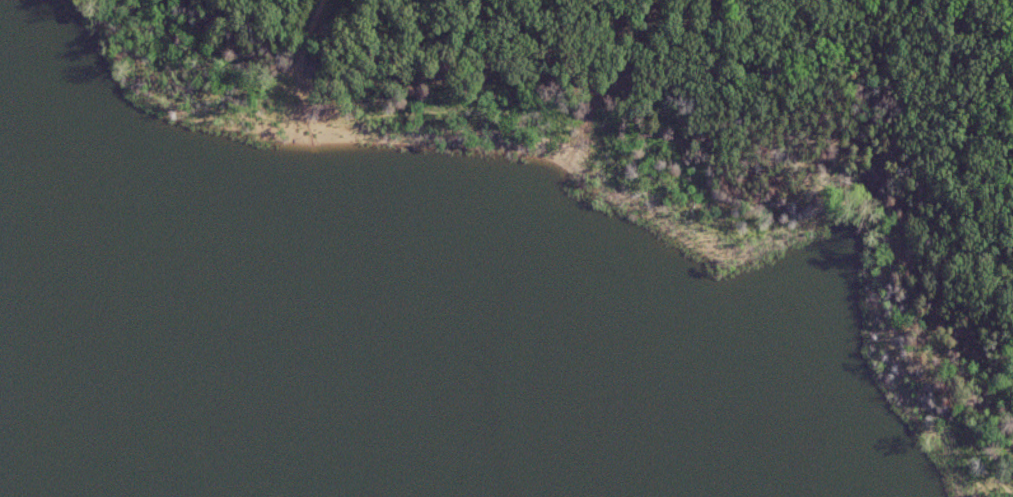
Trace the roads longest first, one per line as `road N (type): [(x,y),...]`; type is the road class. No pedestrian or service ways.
road 1 (residential): [(921,485),(1012,337)]
road 2 (residential): [(329,0),(288,121)]

